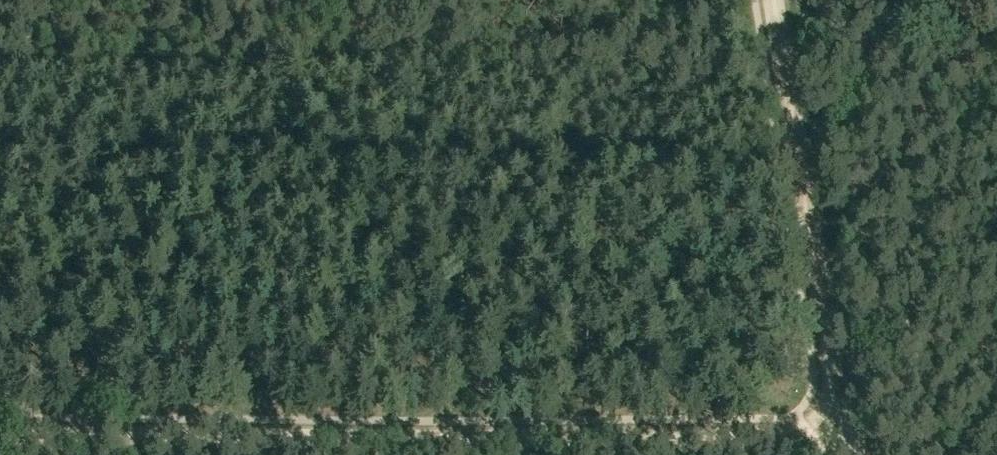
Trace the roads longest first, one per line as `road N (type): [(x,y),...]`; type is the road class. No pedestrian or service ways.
road 1 (track): [(836,417),(810,430),(770,433),(0,432)]
road 2 (track): [(773,0),(836,417)]

